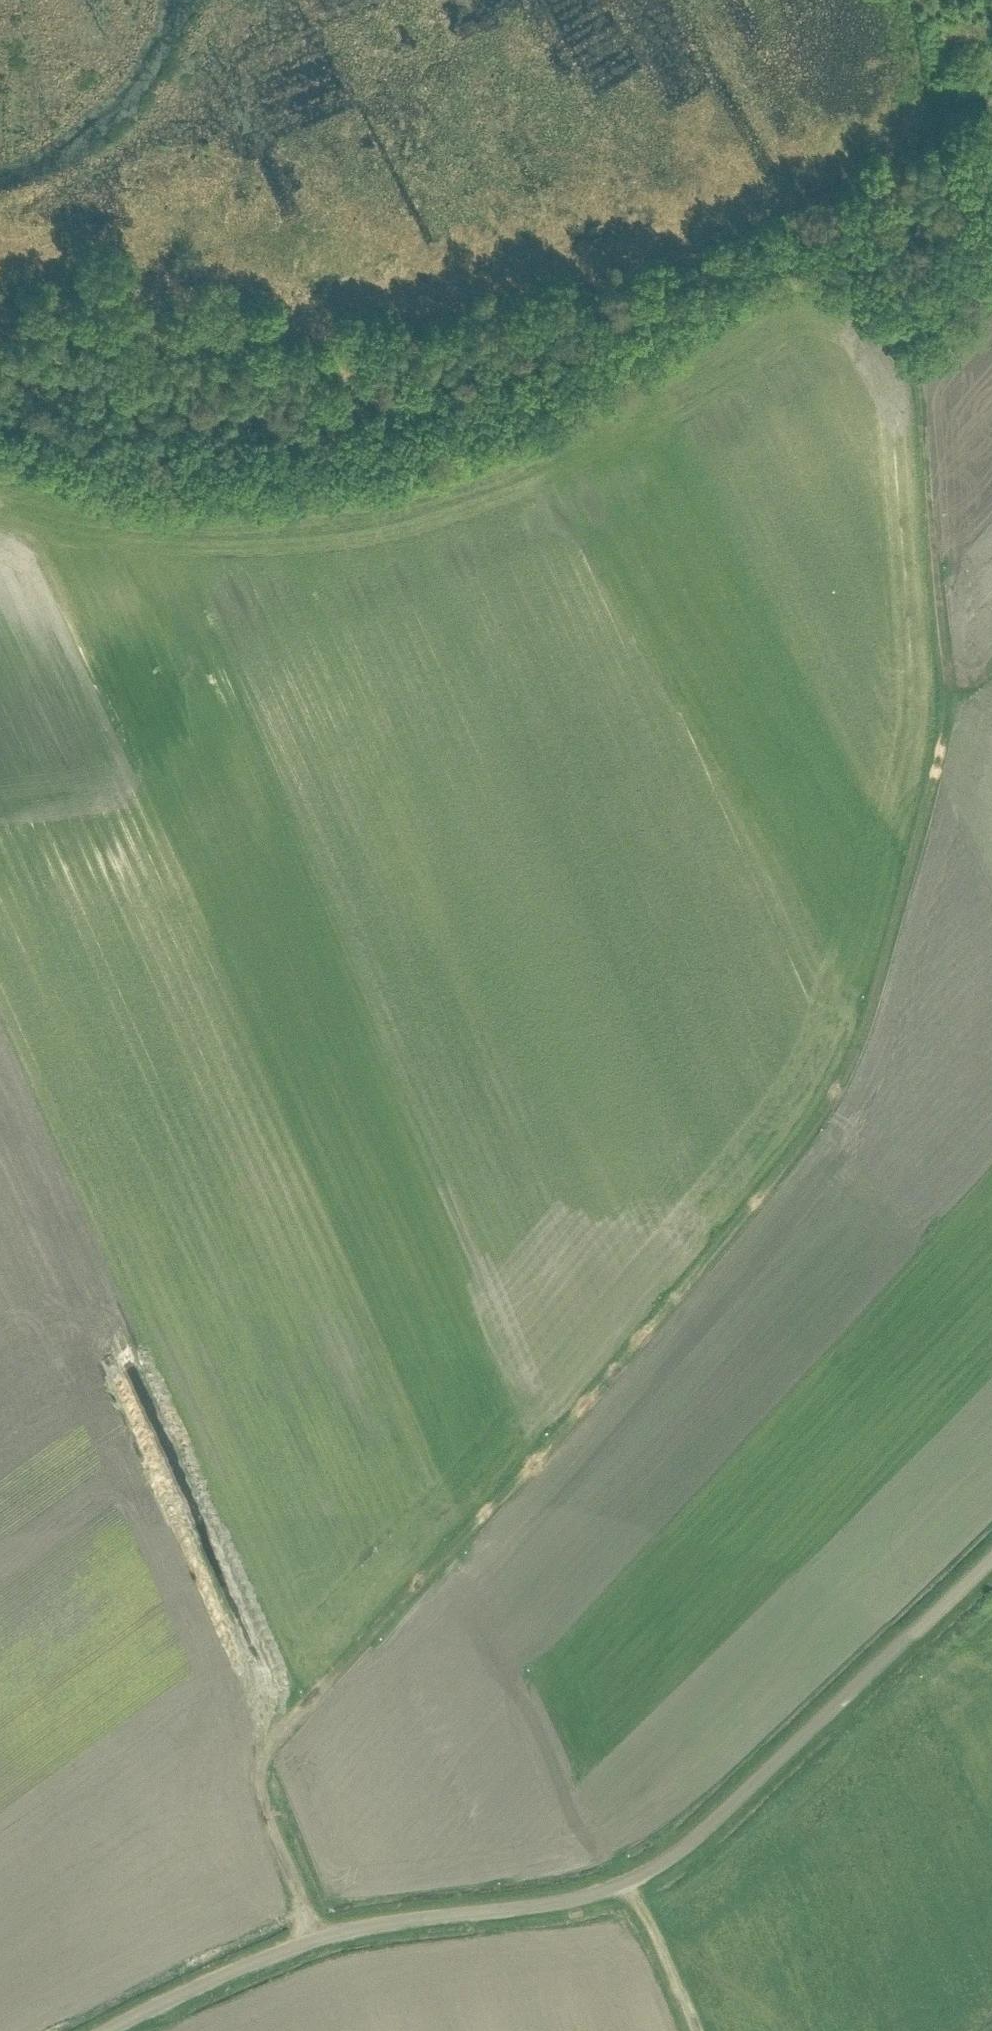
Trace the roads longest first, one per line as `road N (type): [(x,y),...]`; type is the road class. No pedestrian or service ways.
road 1 (track): [(317,1940),(260,1790),(264,1755),(515,1479),(814,1123),(868,1017),(948,703)]
road 2 (unclassified): [(97,2030),(193,1983),(317,1940),(577,1899),(662,1866),(991,1547)]
road 3 (track): [(657,368),(549,428),(361,485),(258,499),(167,500),(0,464)]
road 4 (track): [(922,387),(883,318),(829,283),(779,287),(657,368)]
road 5 (track): [(948,703),(922,387)]
road 6 (track): [(698,2030),(633,1880)]

